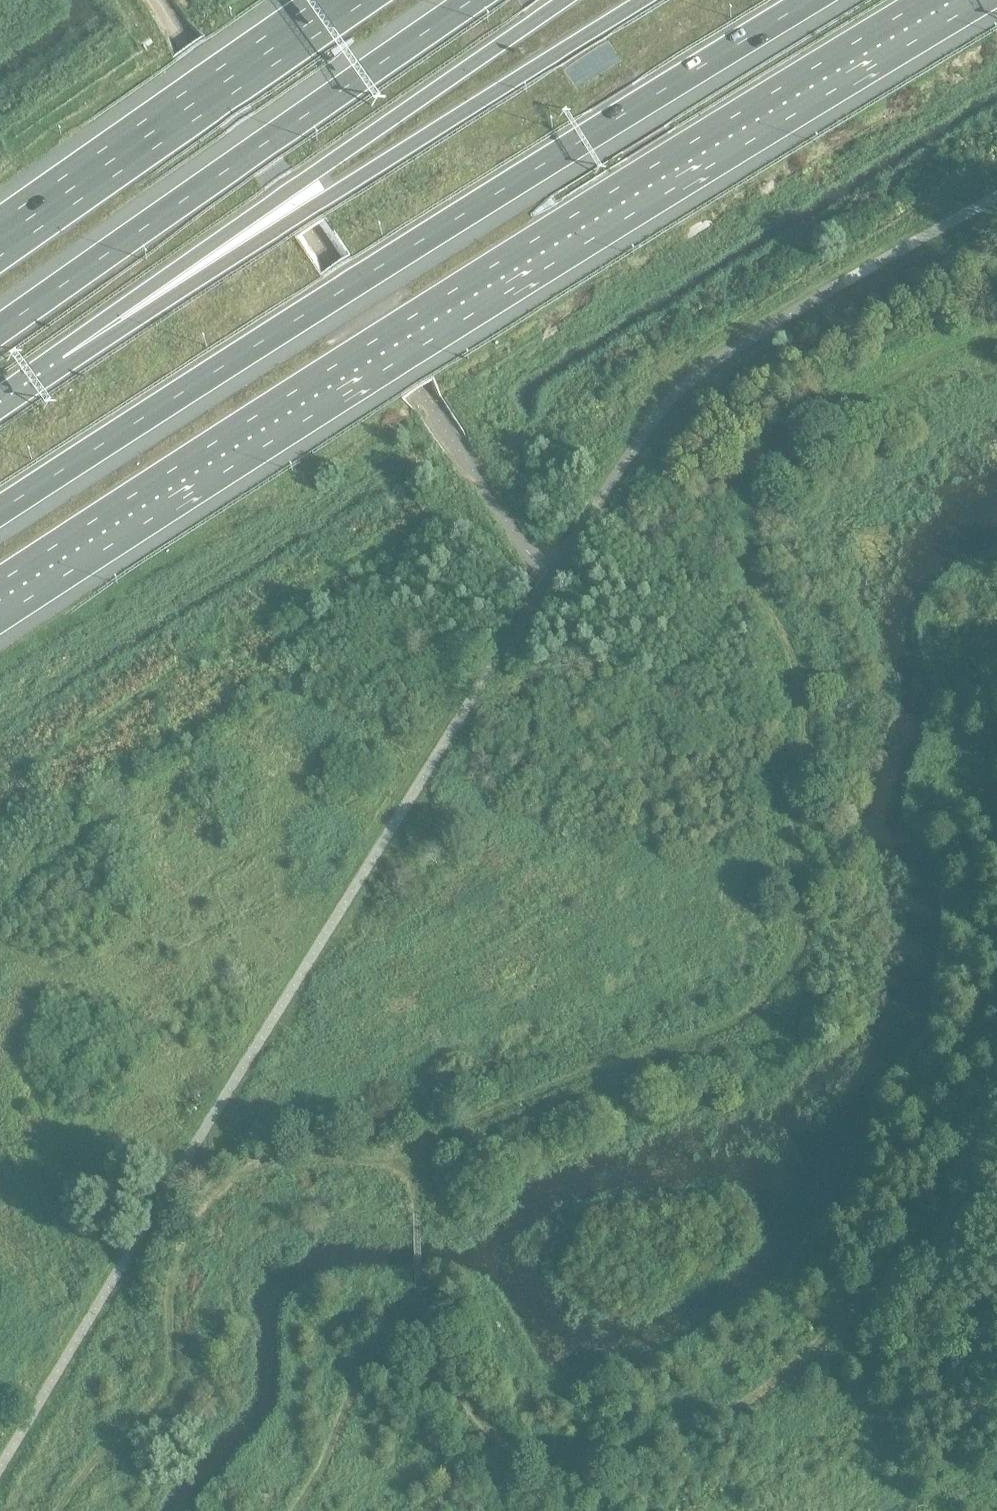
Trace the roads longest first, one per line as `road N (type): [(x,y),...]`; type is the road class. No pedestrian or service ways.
road 1 (motorway): [(0,599),(955,0)]
road 2 (motorway): [(0,512),(813,0)]
road 3 (motorway): [(55,361),(641,0)]
road 4 (motorway): [(55,361),(564,0)]
road 5 (motorway): [(472,0),(0,329)]
road 6 (motorway): [(344,0),(0,242)]

